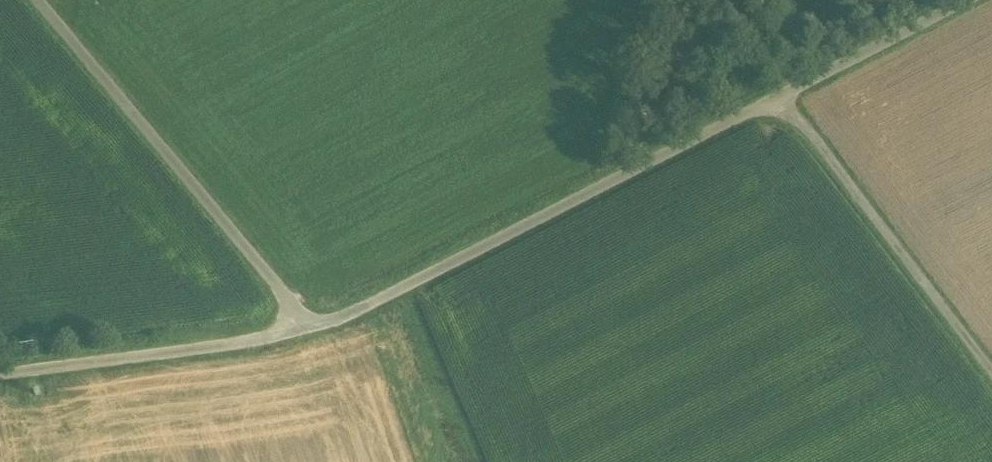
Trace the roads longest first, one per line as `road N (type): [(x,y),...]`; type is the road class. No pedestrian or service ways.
road 1 (unclassified): [(318,325),(785,98),(966,0)]
road 2 (unclassified): [(47,0),(318,325)]
road 3 (track): [(991,369),(785,98)]
road 4 (unclassified): [(0,373),(318,325)]

